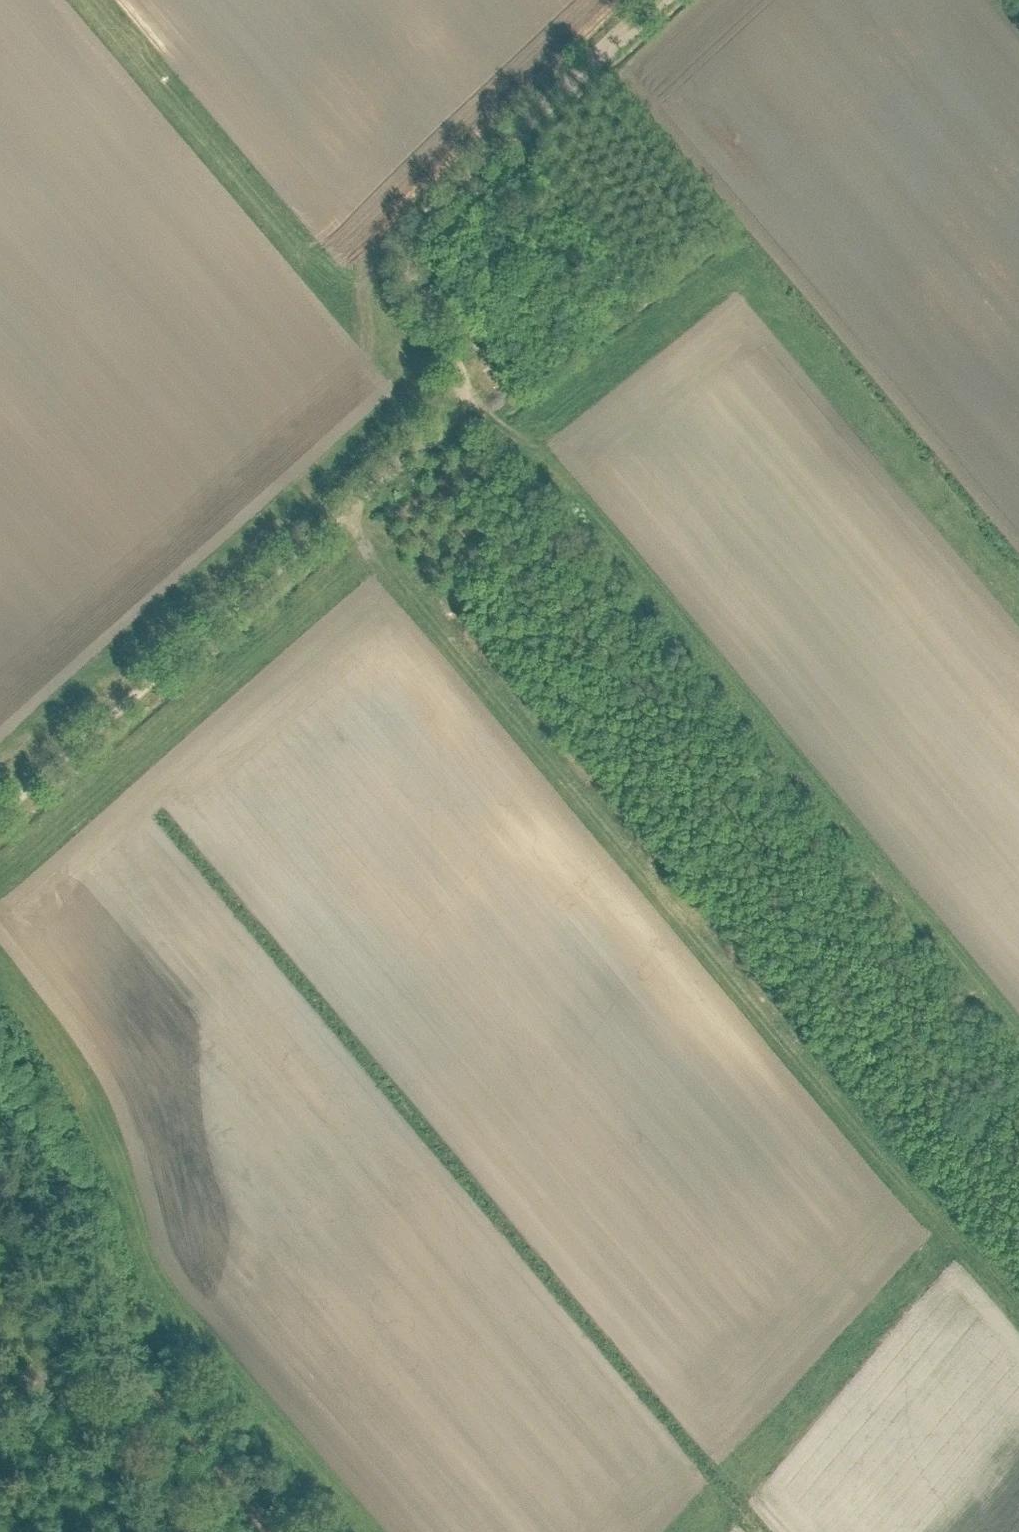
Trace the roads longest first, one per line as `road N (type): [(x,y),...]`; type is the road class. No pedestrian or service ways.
road 1 (track): [(659,0),(447,200),(412,246),(410,273),(456,383),(443,422),(0,814)]
road 2 (track): [(456,399),(728,716)]
road 3 (track): [(191,1436),(133,1375),(97,1250),(68,1189),(43,1153),(0,1119)]
road 4 (track): [(180,1531),(0,1331)]

